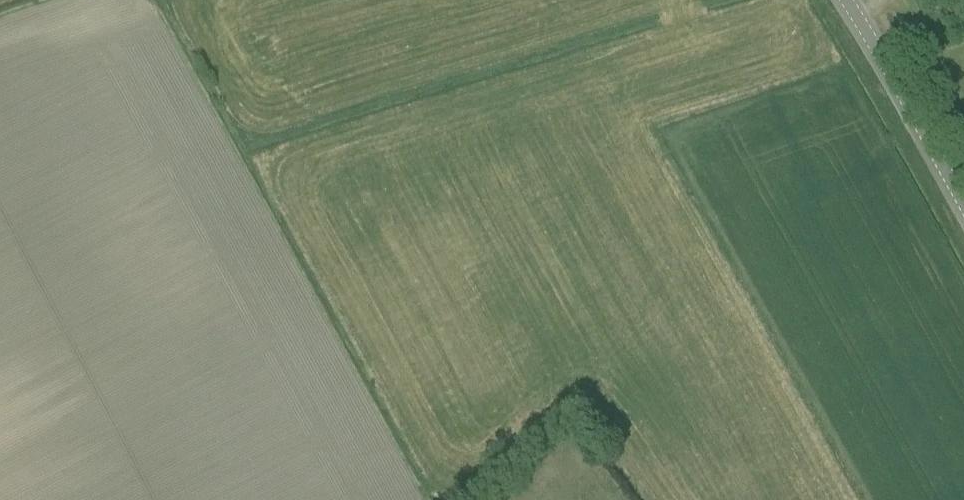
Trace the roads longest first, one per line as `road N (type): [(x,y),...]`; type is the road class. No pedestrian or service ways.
road 1 (unclassified): [(963,218),(830,0)]

